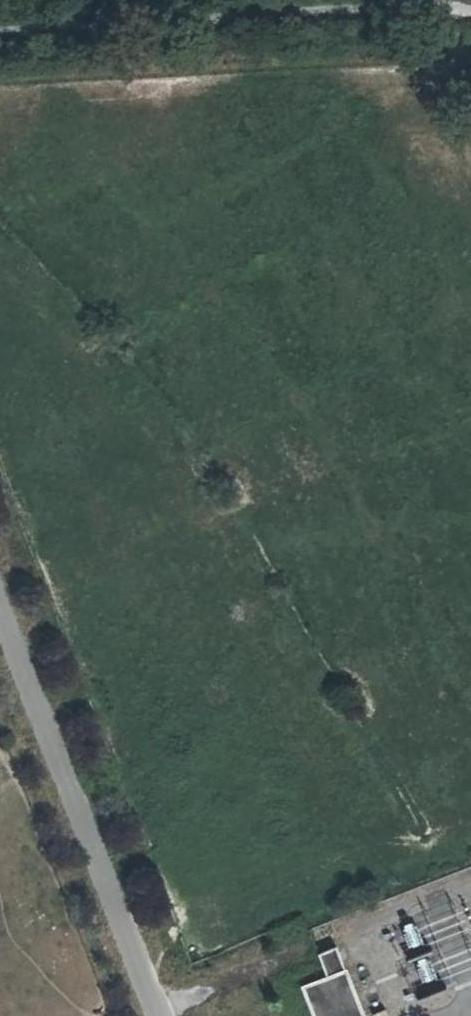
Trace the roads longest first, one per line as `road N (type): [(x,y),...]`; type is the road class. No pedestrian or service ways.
road 1 (unclassified): [(0,37),(470,15)]
road 2 (unclassified): [(0,624),(149,1015)]

